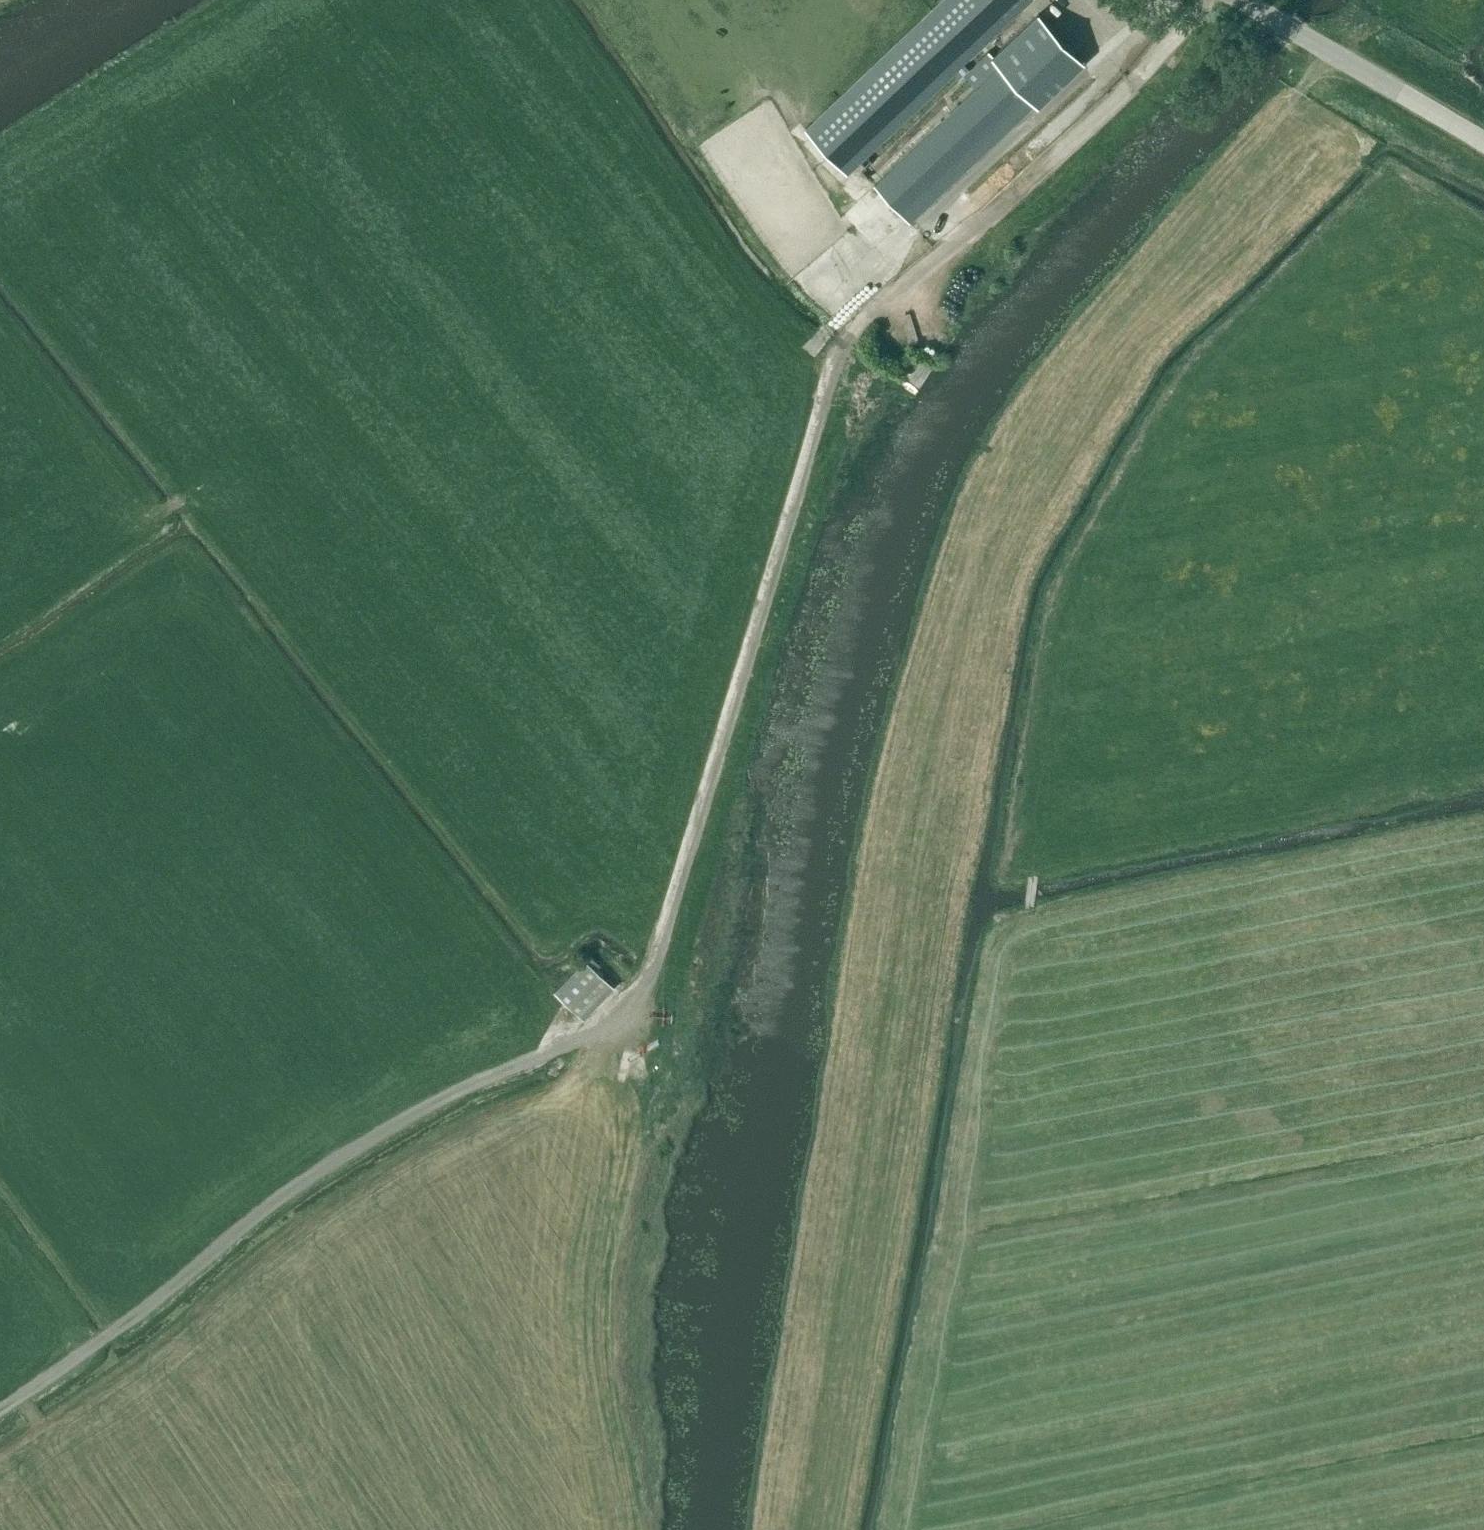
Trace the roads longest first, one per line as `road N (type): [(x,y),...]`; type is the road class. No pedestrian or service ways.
road 1 (track): [(1203,0),(1107,109),(845,339),(645,972),(546,1055),(461,1090),(328,1169),(0,1414)]
road 2 (tertiary): [(1483,139),(1244,0)]

